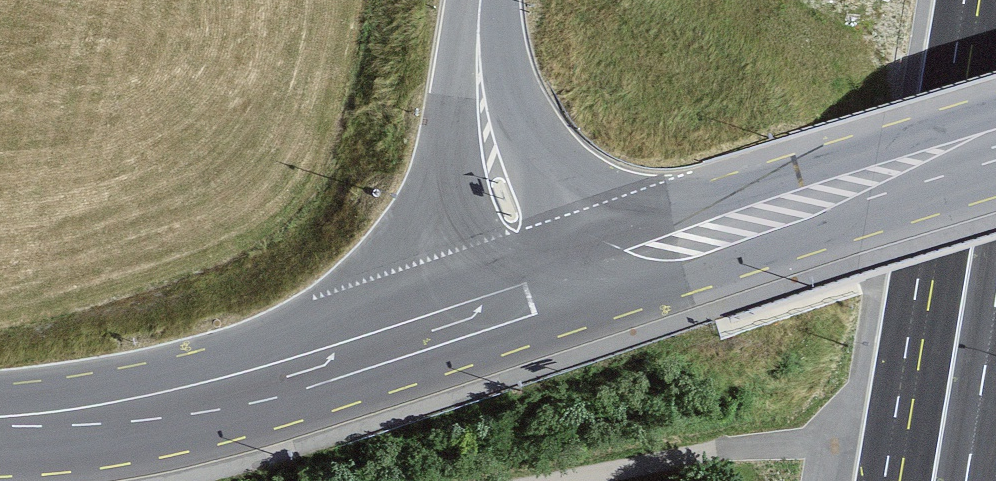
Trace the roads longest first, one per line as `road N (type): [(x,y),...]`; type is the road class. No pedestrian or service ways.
road 1 (secondary): [(0,434),(206,400),(538,296)]
road 2 (secondary): [(995,146),(538,296)]
road 3 (primary): [(932,480),(995,99)]
road 4 (primary): [(538,296),(487,142),(481,0)]

